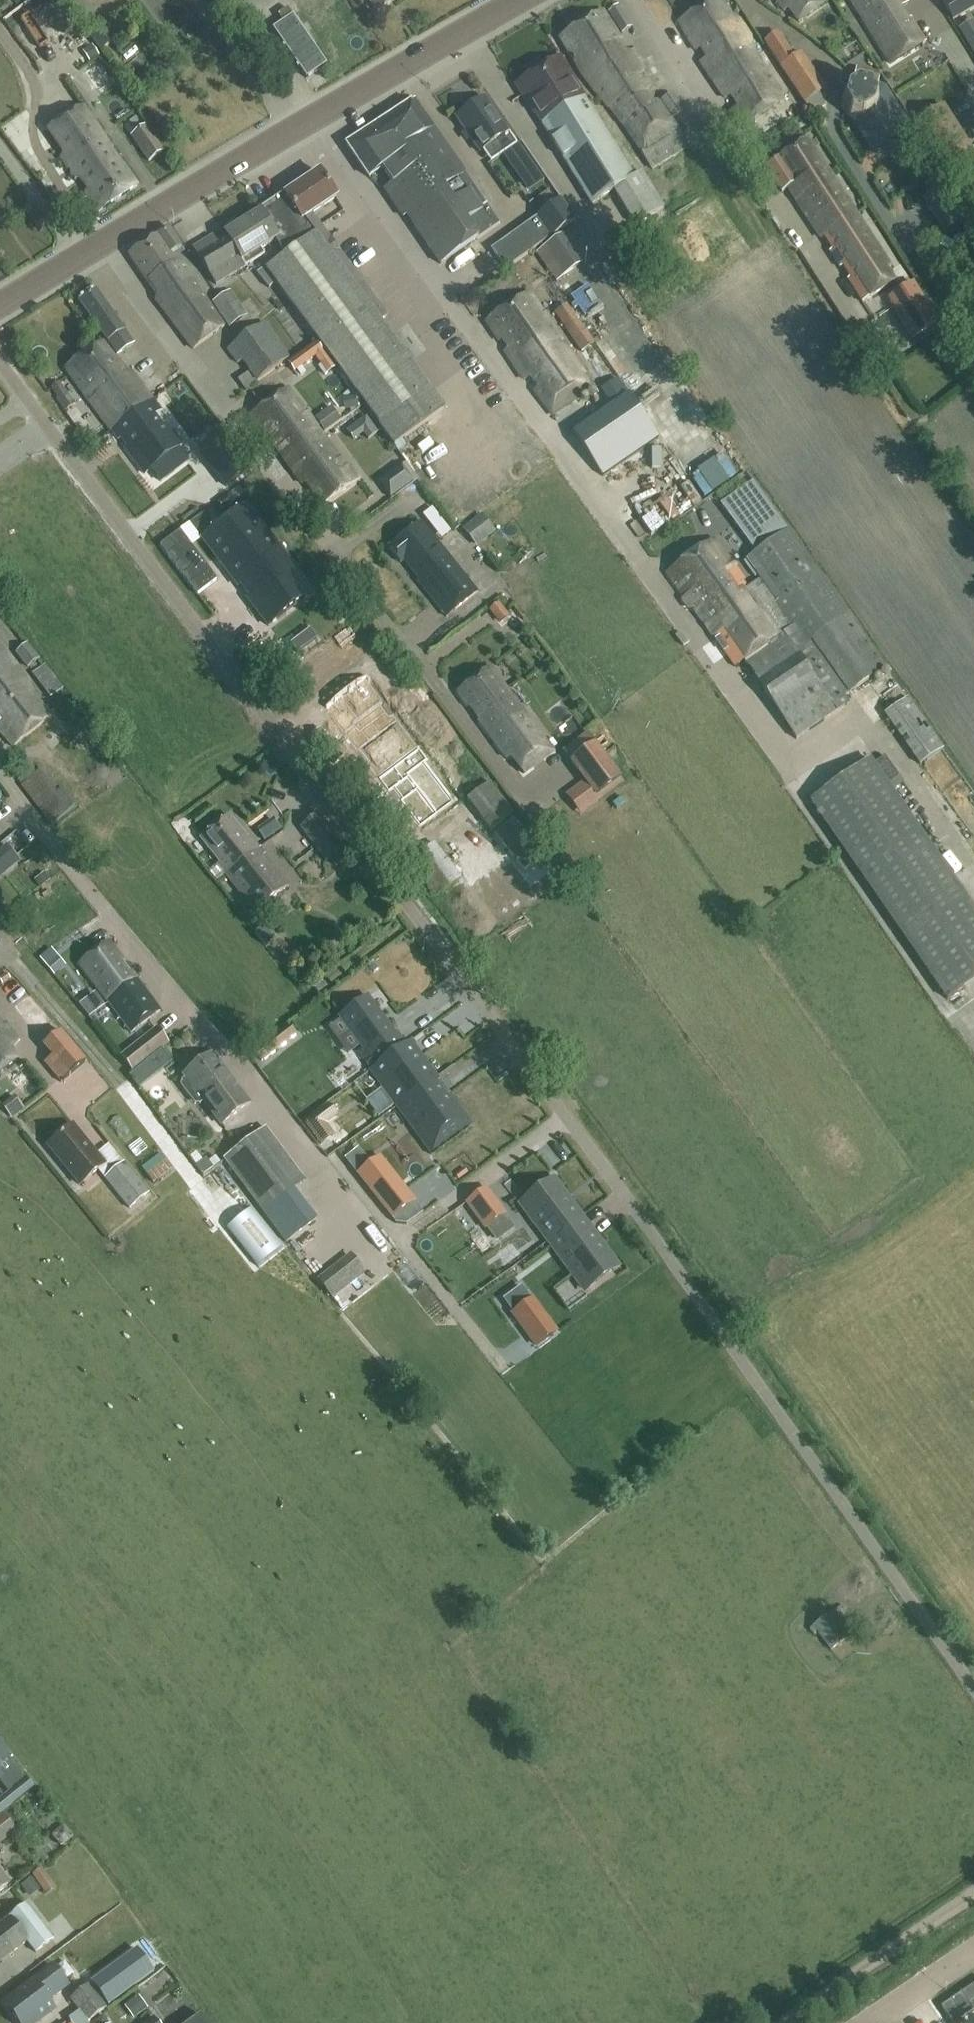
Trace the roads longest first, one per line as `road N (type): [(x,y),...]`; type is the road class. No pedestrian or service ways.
road 1 (unclassified): [(973,1687),(556,1094),(0,360)]
road 2 (tertiary): [(0,303),(517,0)]
road 3 (track): [(787,2022),(973,1896)]
road 4 (unclassified): [(973,1953),(871,2022)]

